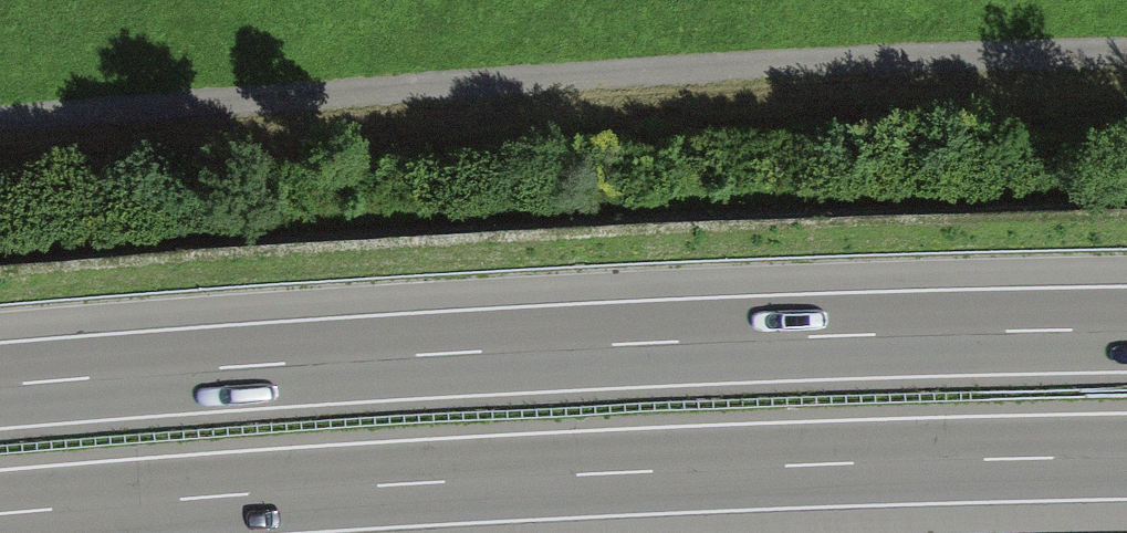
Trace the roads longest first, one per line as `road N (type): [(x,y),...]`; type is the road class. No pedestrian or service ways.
road 1 (track): [(0,121),(809,46),(1126,42)]
road 2 (motorway): [(0,516),(428,484),(1126,458)]
road 3 (motorway): [(1126,328),(451,353),(0,385)]

